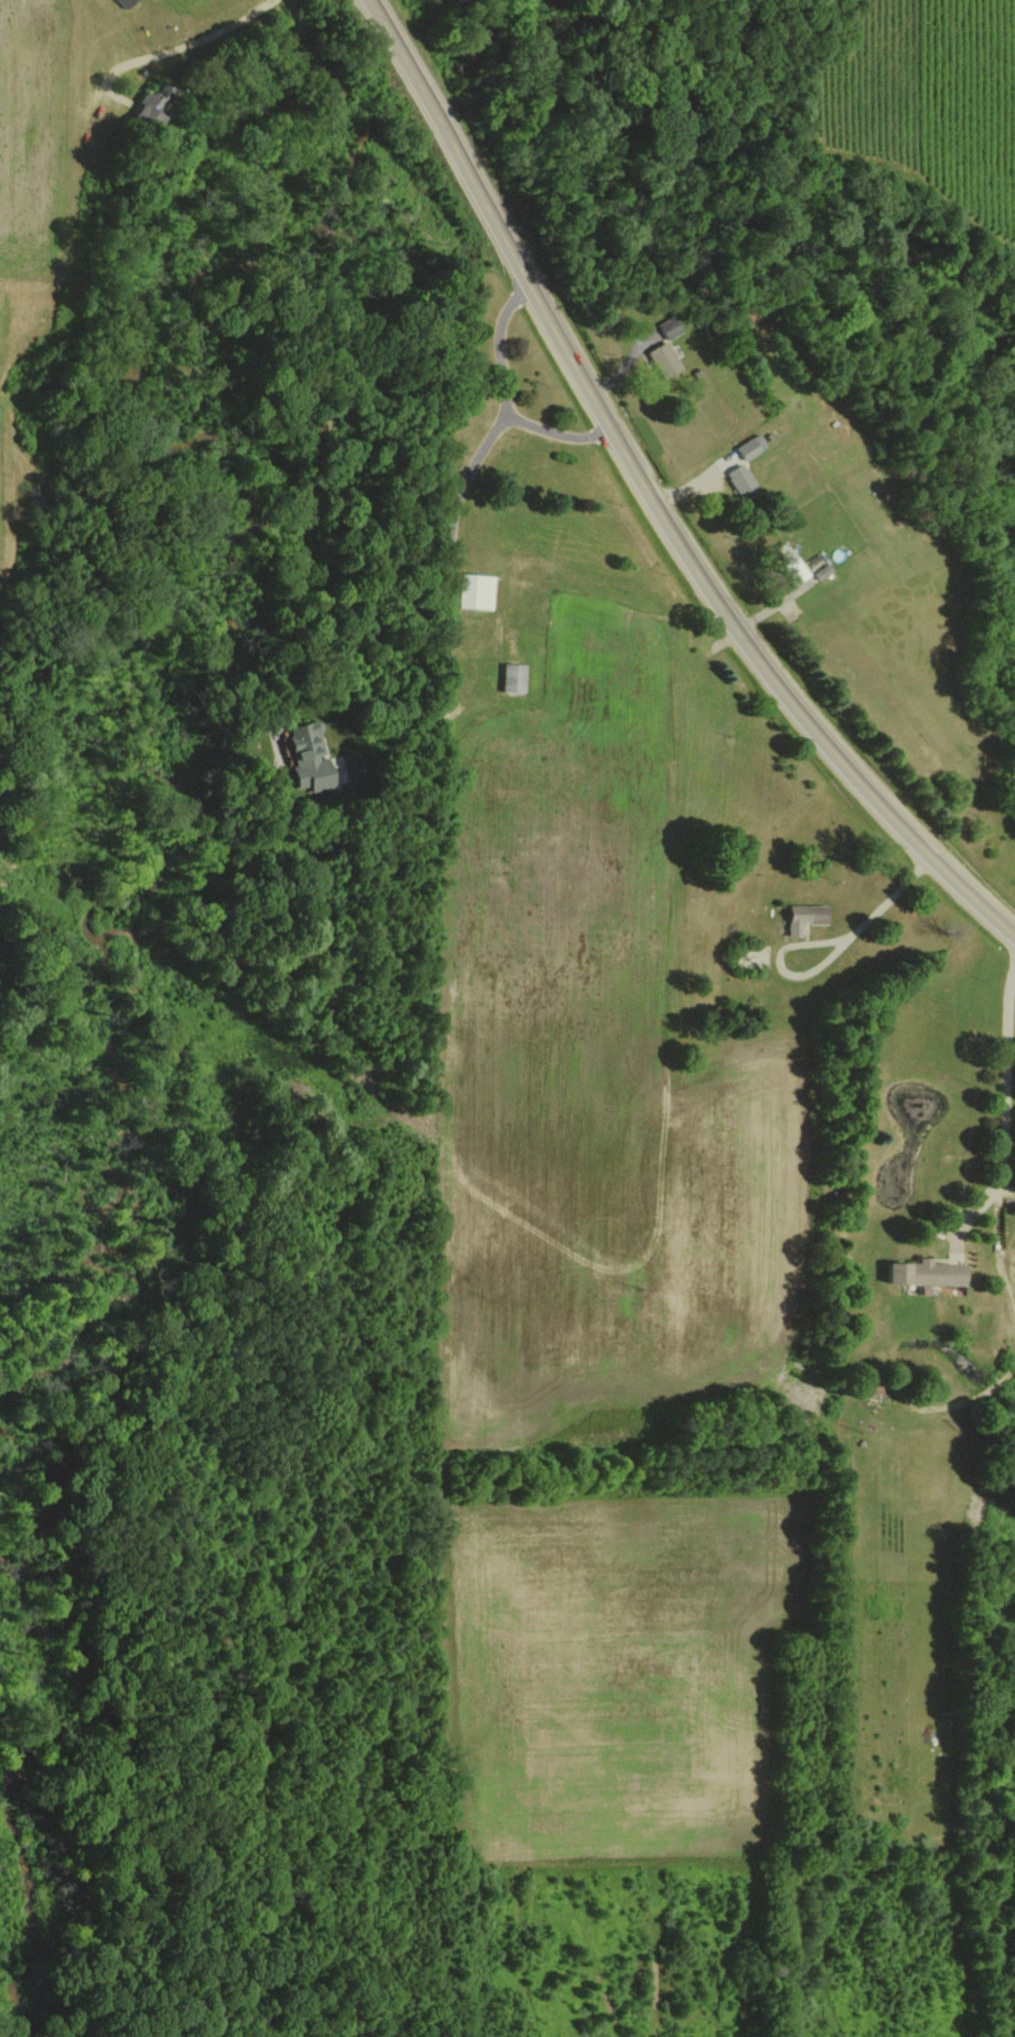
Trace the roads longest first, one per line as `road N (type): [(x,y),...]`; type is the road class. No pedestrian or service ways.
road 1 (secondary): [(1014,933),(884,807),(747,644),(625,454),(371,0)]

